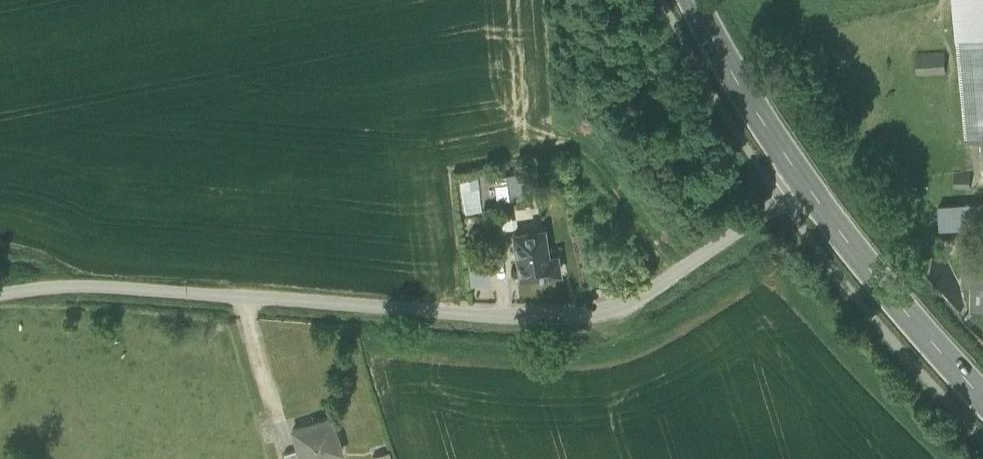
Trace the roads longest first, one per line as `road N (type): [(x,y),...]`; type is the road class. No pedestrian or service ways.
road 1 (unclassified): [(806,183),(595,318),(63,283),(0,291)]
road 2 (secondary): [(982,397),(806,183)]
road 3 (secondary): [(806,183),(693,0)]

